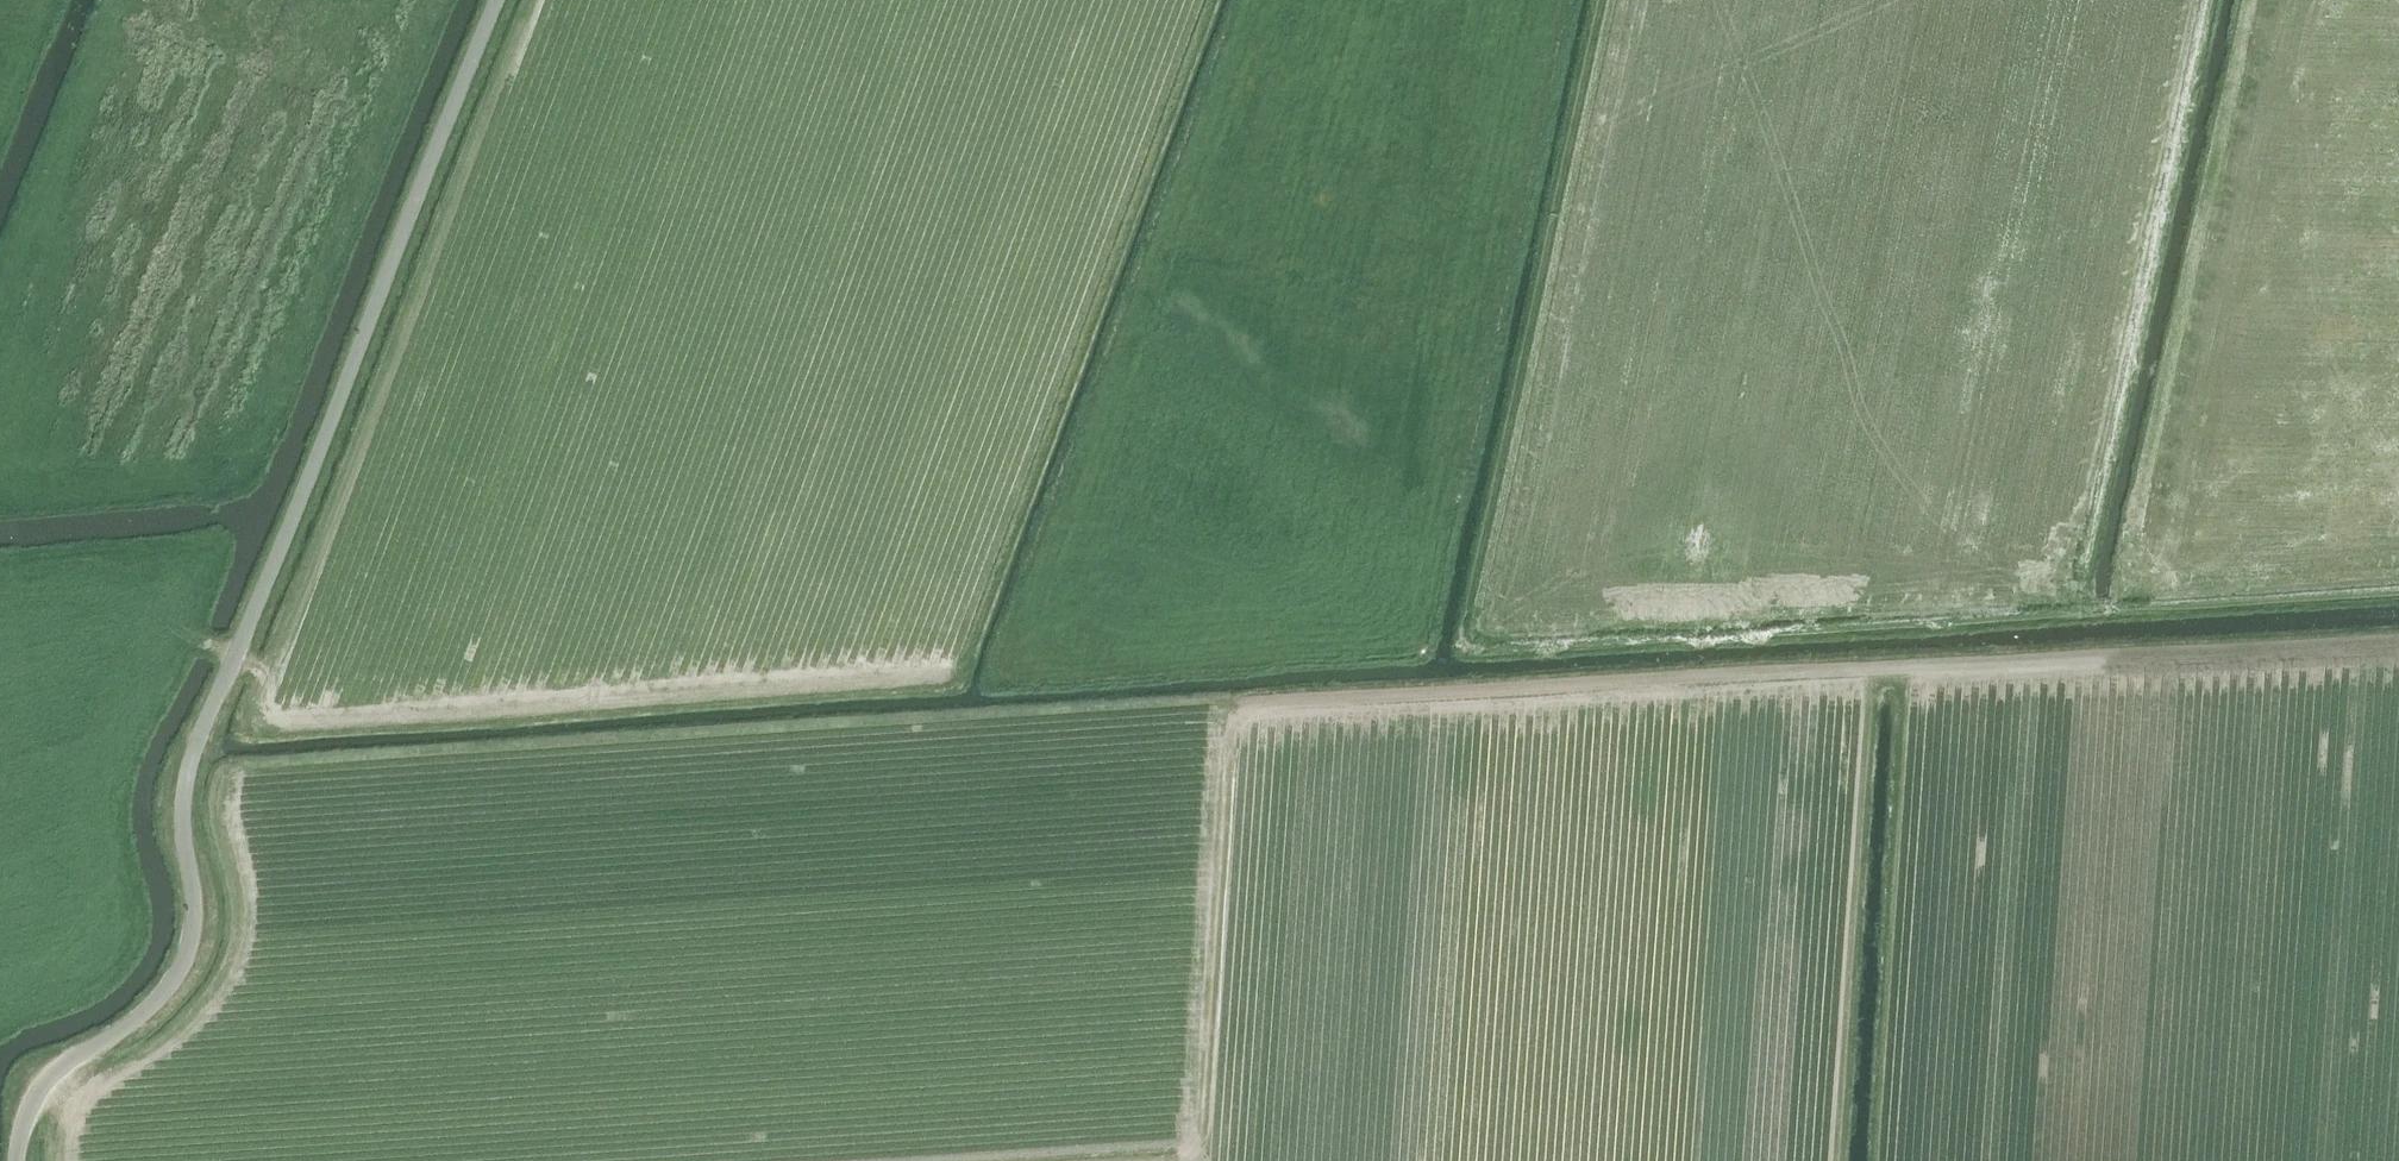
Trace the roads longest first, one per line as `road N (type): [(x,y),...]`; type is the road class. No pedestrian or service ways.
road 1 (unclassified): [(21,1160),(26,1119),(44,1089),(150,1008),(184,965),(194,917),(187,823),(195,754),(500,0)]

